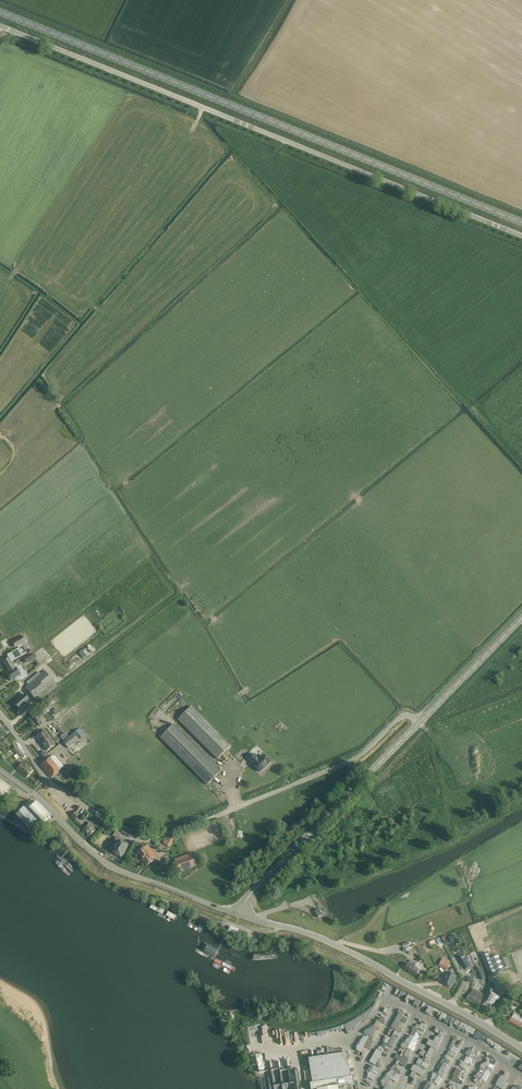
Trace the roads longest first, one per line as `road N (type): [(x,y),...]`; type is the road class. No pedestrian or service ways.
road 1 (unclassified): [(521,236),(0,26)]
road 2 (secondary): [(521,223),(0,13)]
road 3 (unclassified): [(8,724),(53,784),(142,841),(336,767),(404,715),(419,721)]
road 4 (tertiary): [(521,1049),(334,944),(239,914)]
road 5 (tertiary): [(239,914),(110,866),(0,770)]
road 6 (tertiary): [(239,914),(419,721)]
road 7 (tertiary): [(419,721),(521,618)]

